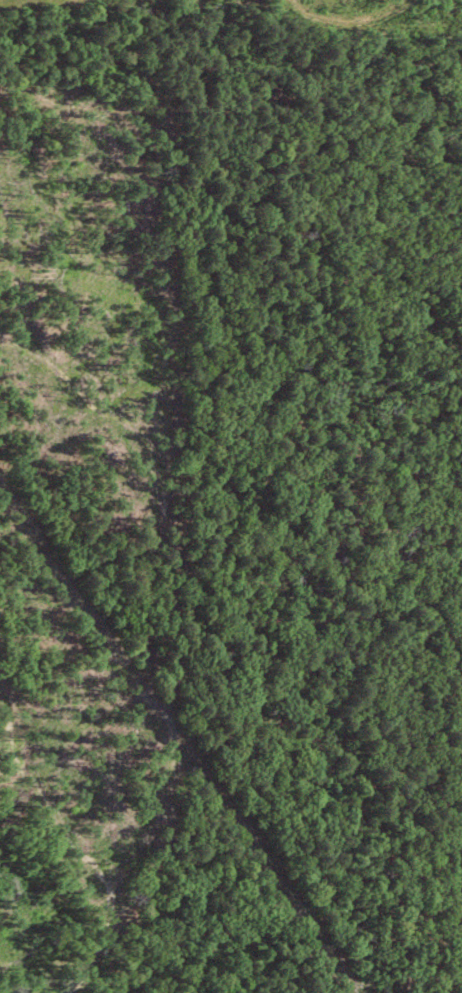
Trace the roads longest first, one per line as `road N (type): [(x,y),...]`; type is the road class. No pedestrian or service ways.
road 1 (residential): [(461,893),(288,721),(269,685),(248,547),(231,502),(163,392),(140,375),(0,338)]

